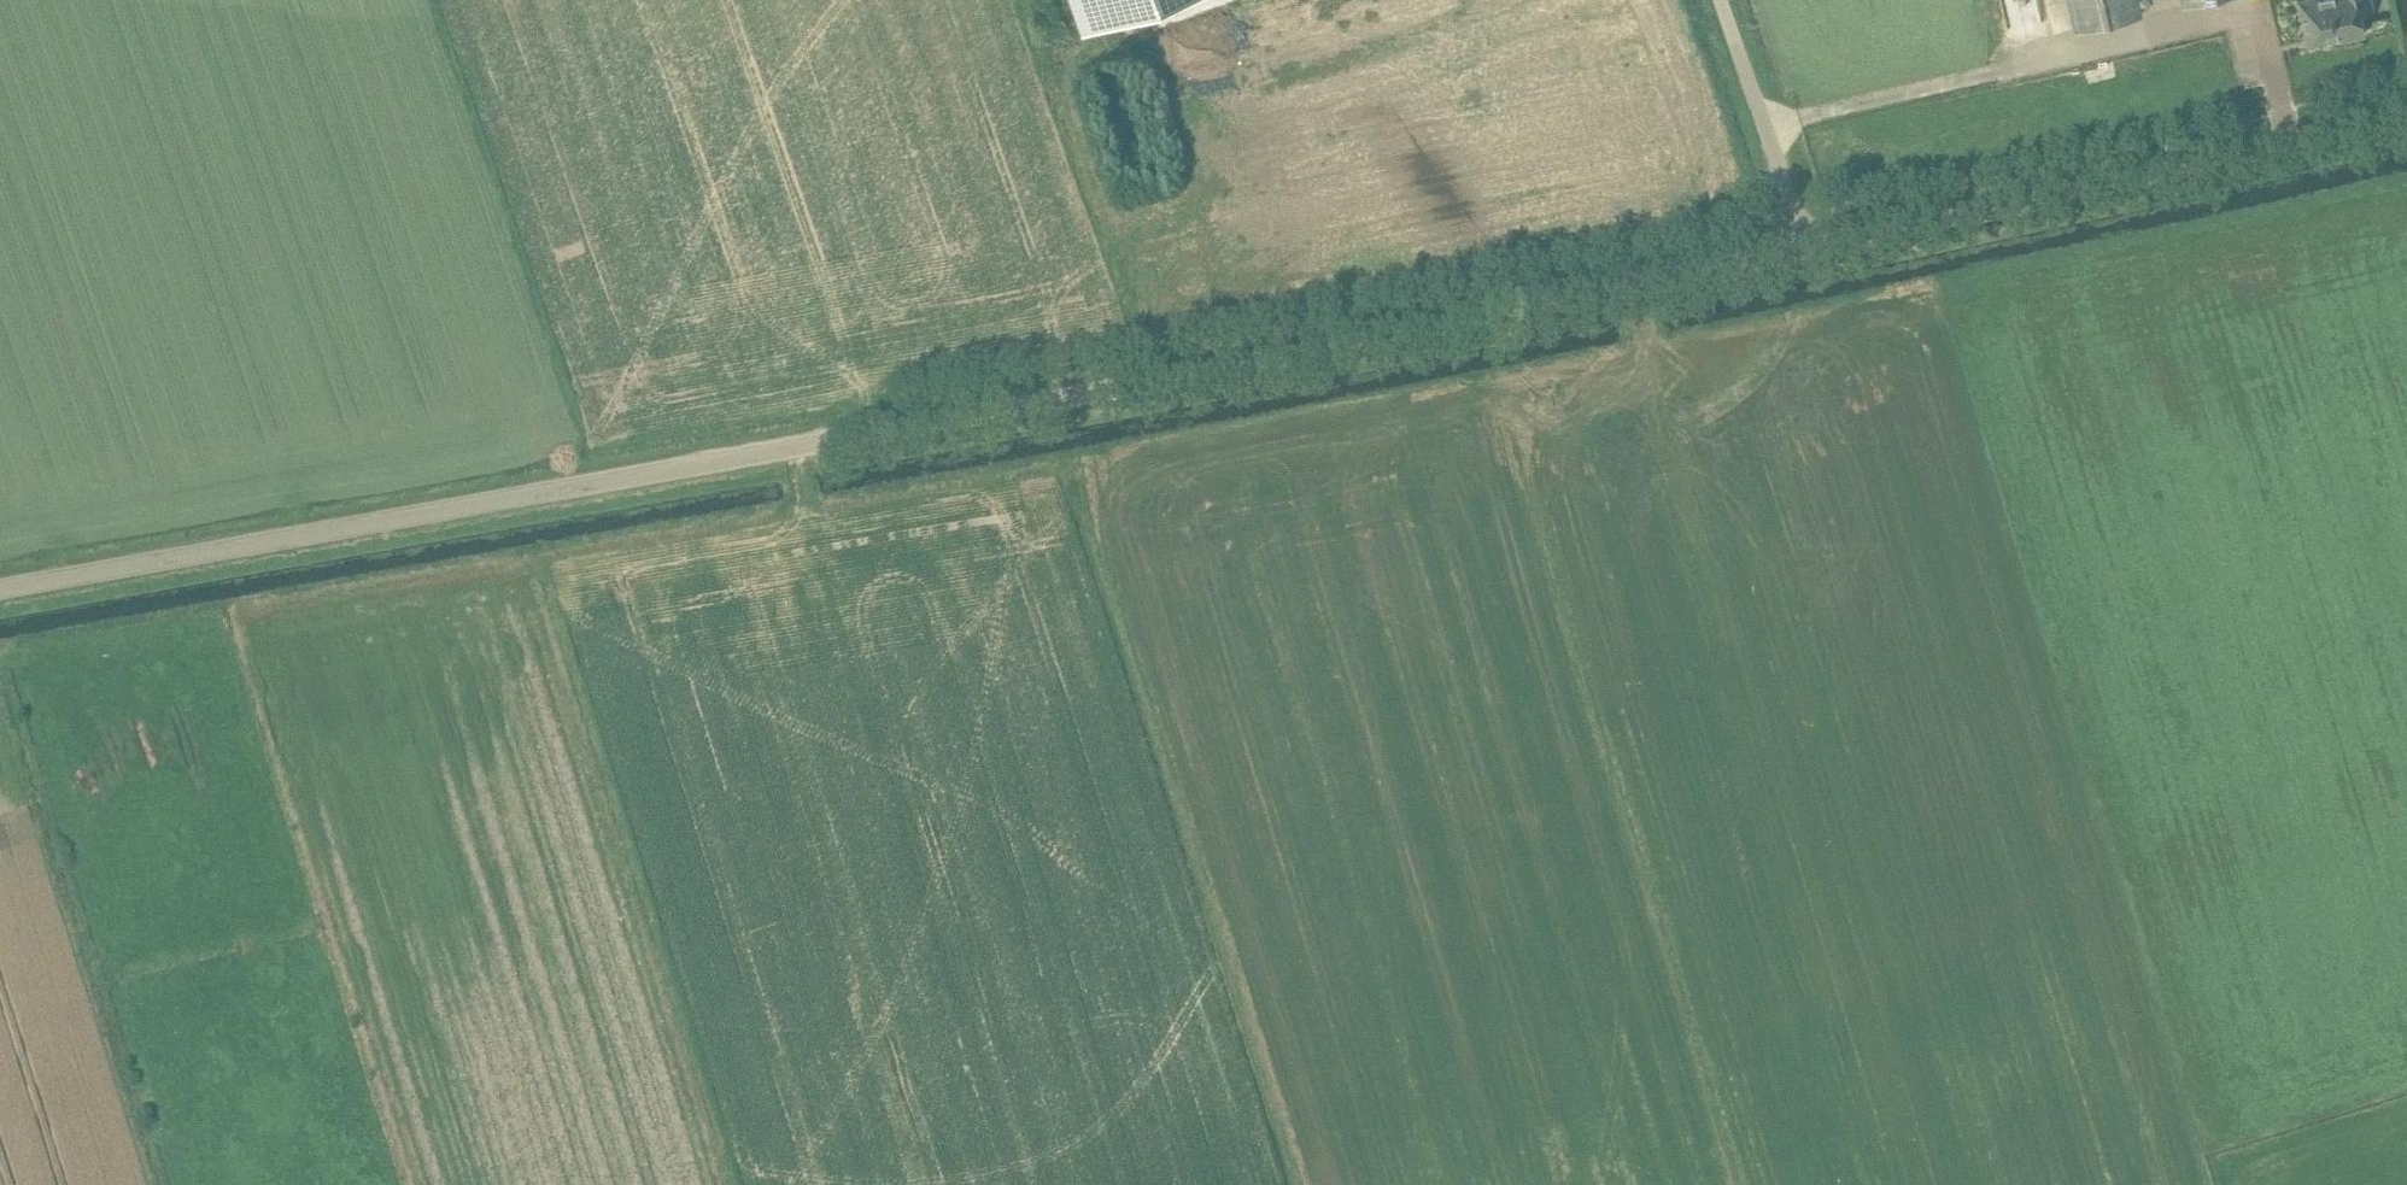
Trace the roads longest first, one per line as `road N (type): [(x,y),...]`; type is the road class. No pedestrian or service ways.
road 1 (unclassified): [(0,590),(530,498),(1807,250)]
road 2 (unclassified): [(1807,250),(2406,113)]
road 3 (unclassified): [(1807,250),(1720,0)]

